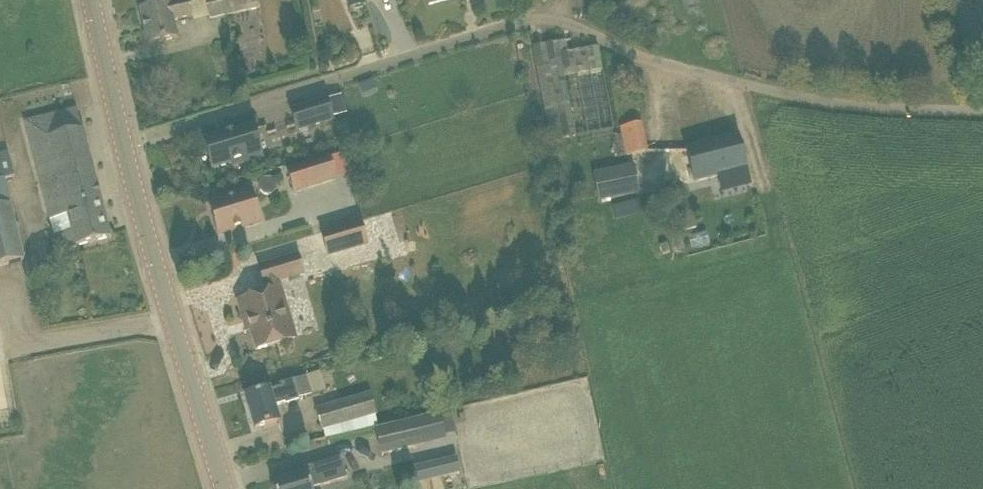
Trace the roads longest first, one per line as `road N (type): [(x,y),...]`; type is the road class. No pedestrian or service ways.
road 1 (unclassified): [(982,112),(843,105),(736,85),(537,20),(128,142)]
road 2 (secondary): [(227,488),(128,142)]
road 3 (secondary): [(128,142),(93,0)]

